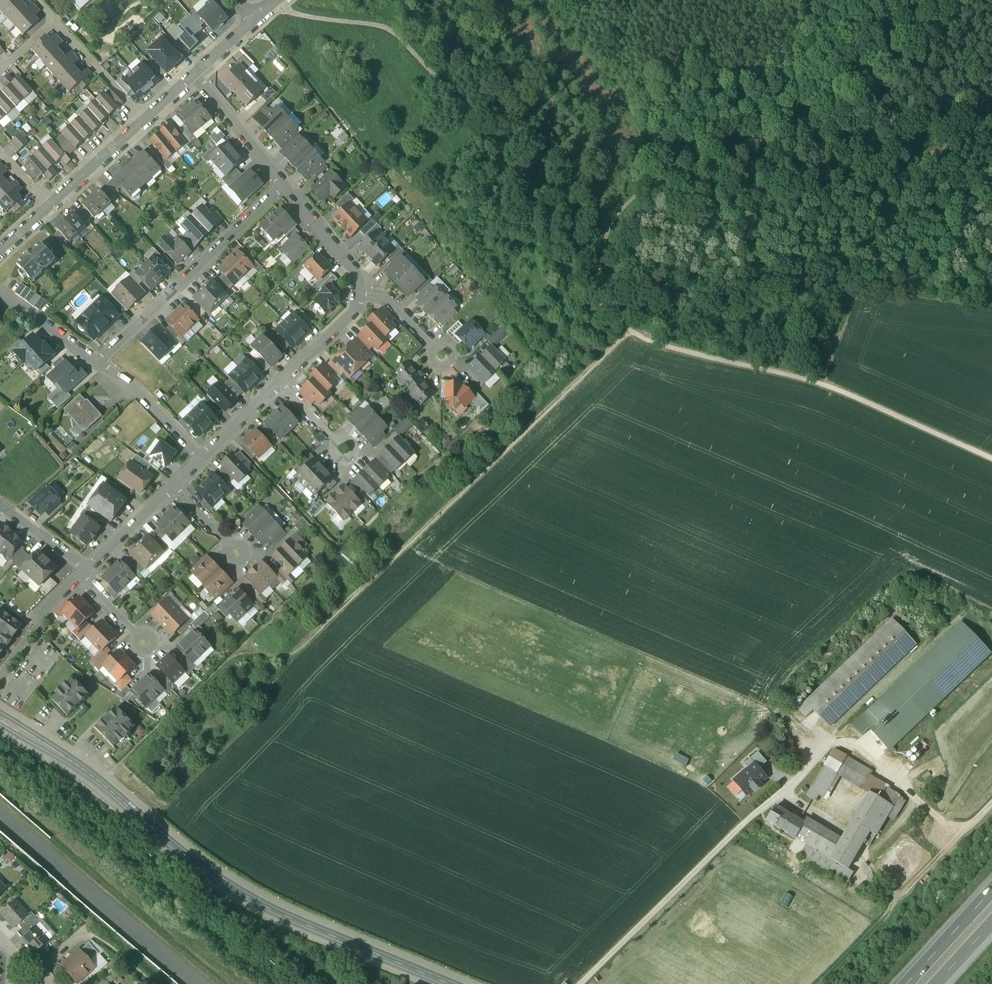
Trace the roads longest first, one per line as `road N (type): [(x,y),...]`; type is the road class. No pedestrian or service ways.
road 1 (track): [(275,0),(301,19),(398,32),(498,133),(564,221),(579,283),(628,333),(846,396),(991,460)]
road 2 (track): [(101,784),(242,648),(272,657),(299,650),(628,333)]
road 3 (tertiary): [(451,983),(227,886),(85,771),(0,718)]
road 4 (track): [(952,0),(850,112),(791,144),(743,151),(642,205),(622,233),(606,308)]
road 5 (secondary): [(0,811),(198,983)]
road 6 (residential): [(281,185),(98,360)]
road 7 (track): [(825,983),(991,804)]
road 8 (residential): [(0,70),(56,21),(145,120)]
road 9 (residential): [(98,360),(204,458)]
road 10 (residential): [(192,74),(281,185)]
road 11 (residential): [(281,185),(356,274),(359,295)]
road 12 (residential): [(48,208),(145,120)]
road 13 (residential): [(0,291),(98,360)]

